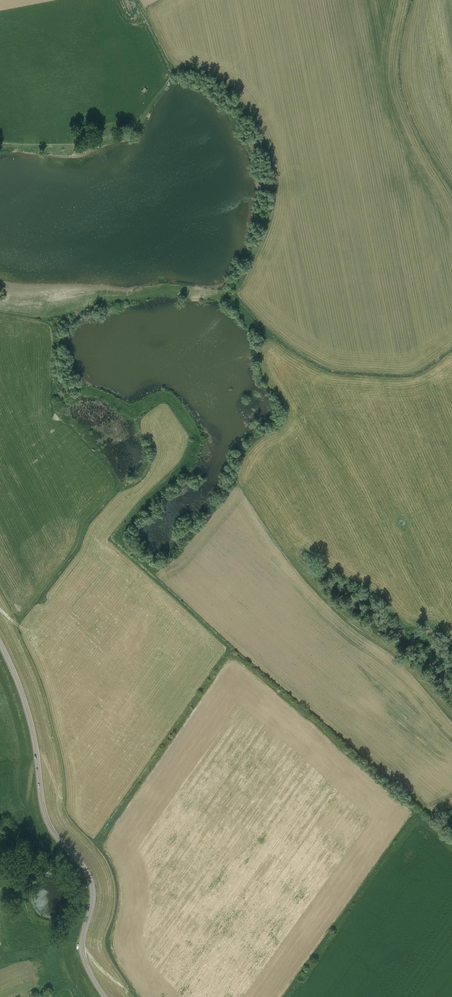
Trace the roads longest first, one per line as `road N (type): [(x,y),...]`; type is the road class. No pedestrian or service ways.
road 1 (tertiary): [(107,996),(83,947),(95,904),(91,871),(50,823),(29,711),(0,639)]
road 2 (track): [(227,293),(161,290),(44,317),(0,310)]

